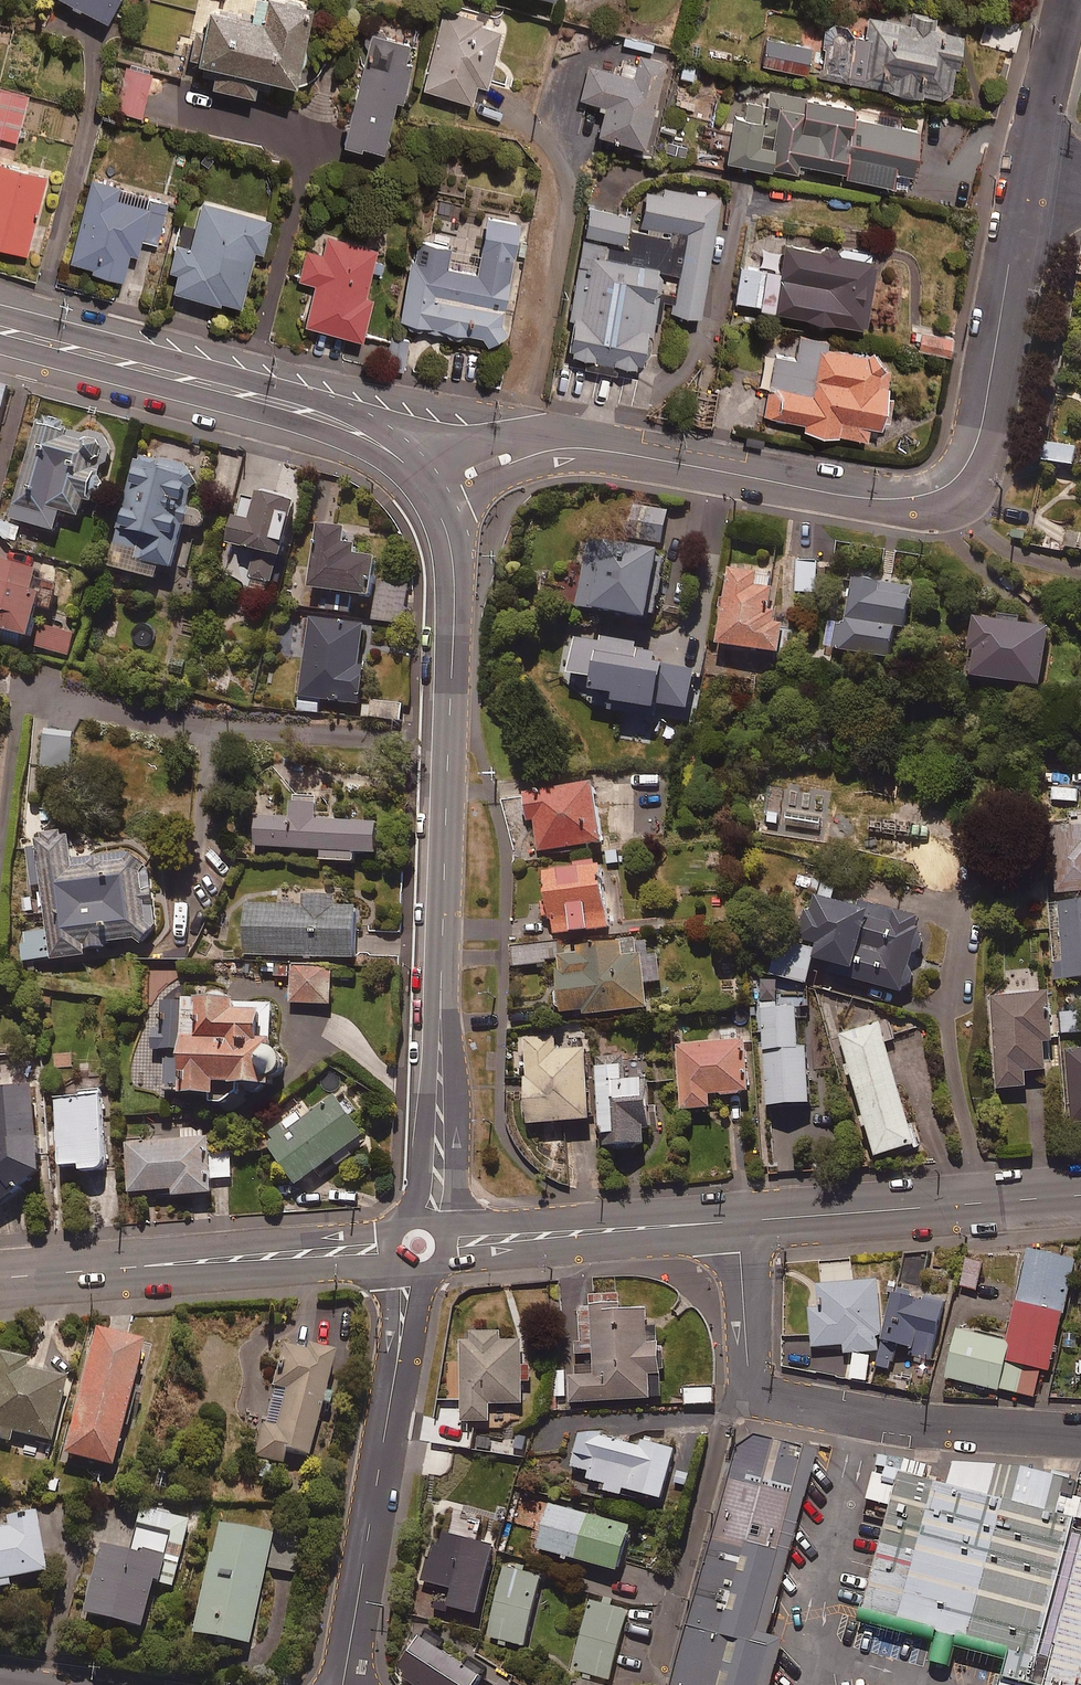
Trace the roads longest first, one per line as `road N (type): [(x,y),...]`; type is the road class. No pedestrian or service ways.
road 1 (residential): [(435,499),(454,558),(455,629),(431,1204),(416,1248)]
road 2 (residential): [(435,499),(525,448),(577,439),(891,486),(956,476)]
road 3 (residential): [(0,332),(295,407),(357,431),(408,464),(435,499)]
road 4 (residential): [(416,1248),(345,1684)]
road 5 (tertiary): [(416,1248),(0,1274)]
road 6 (tertiary): [(1080,1192),(737,1221)]
road 7 (residential): [(750,1377),(775,1398),(872,1418),(1080,1435)]
road 8 (tertiary): [(737,1221),(416,1248)]
road 9 (residential): [(750,1377),(727,1415),(658,1668)]
road 10 (residential): [(1038,194),(995,427),(974,463),(956,476)]
road 11 (residential): [(1080,2),(1038,194)]
road 12 (residential): [(737,1221),(750,1377)]

